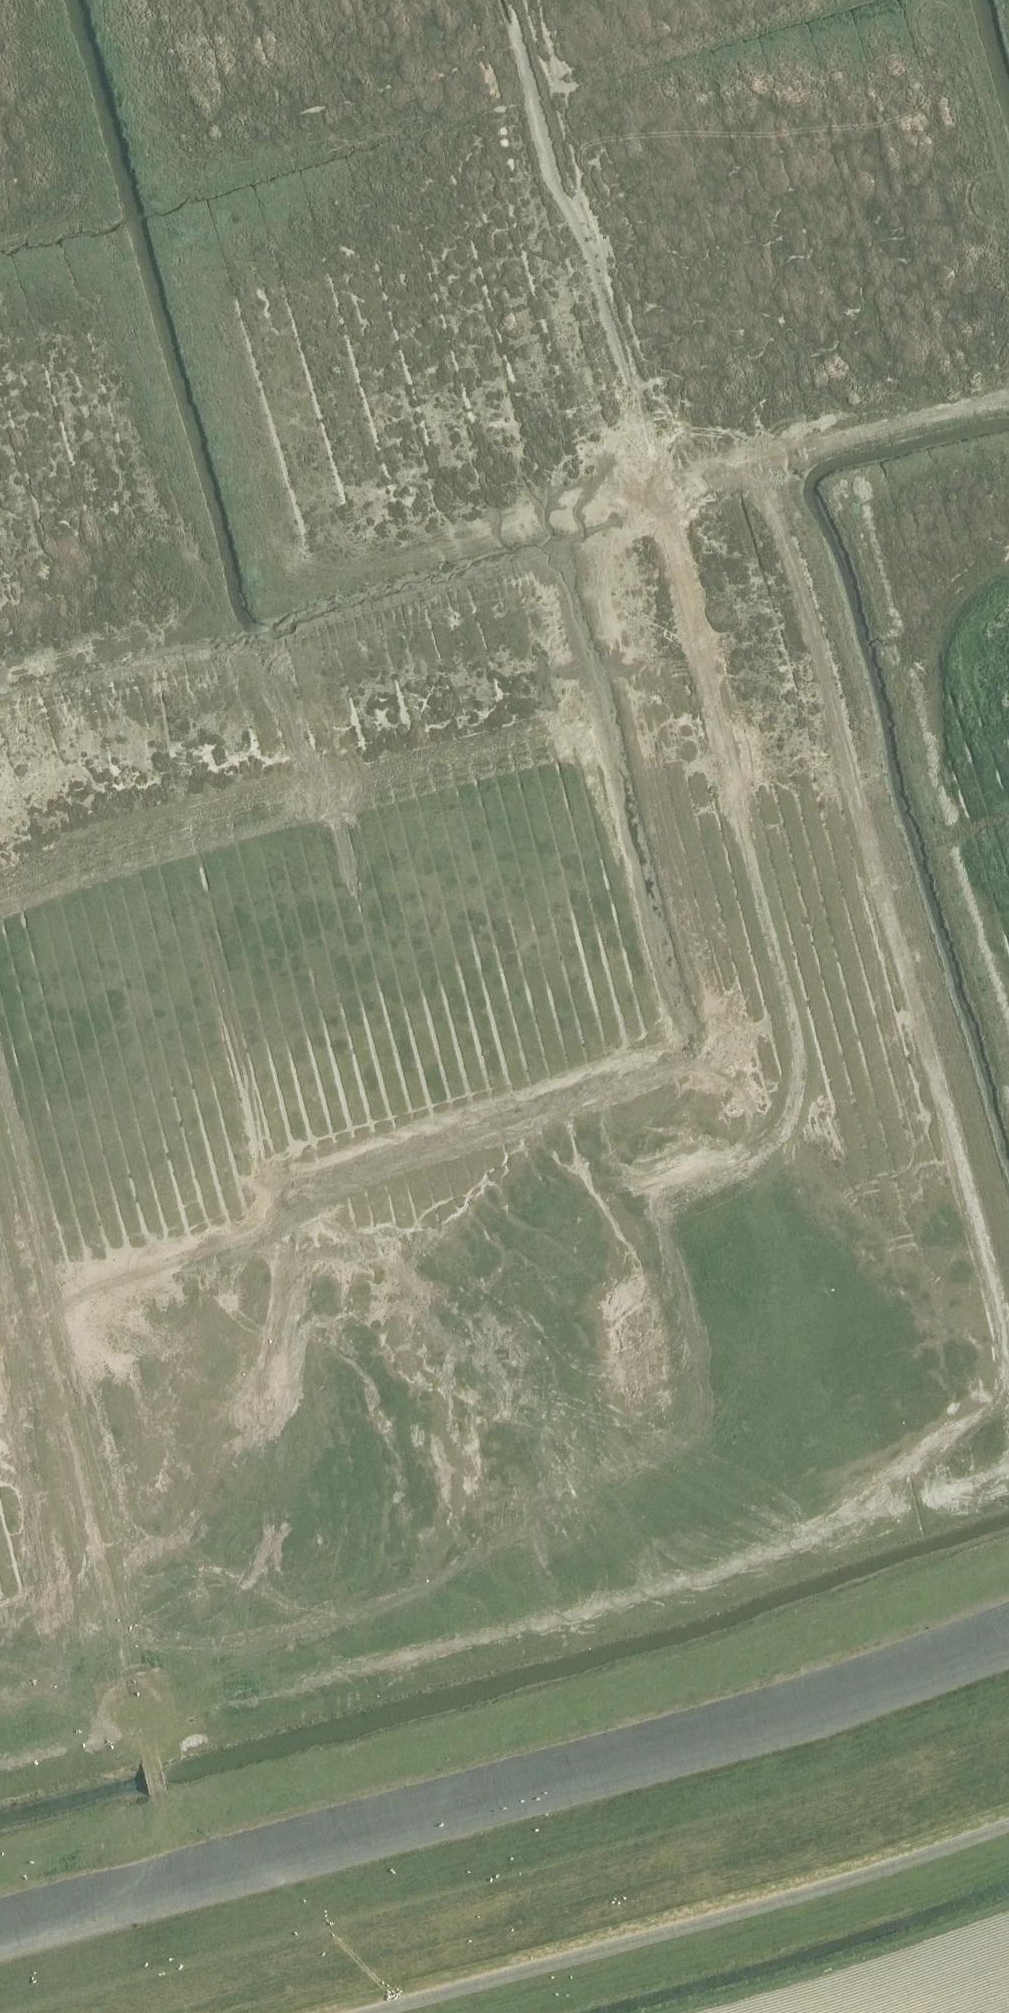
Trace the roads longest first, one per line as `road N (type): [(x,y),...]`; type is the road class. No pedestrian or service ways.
road 1 (track): [(0,1953),(829,1727),(1008,1661)]

